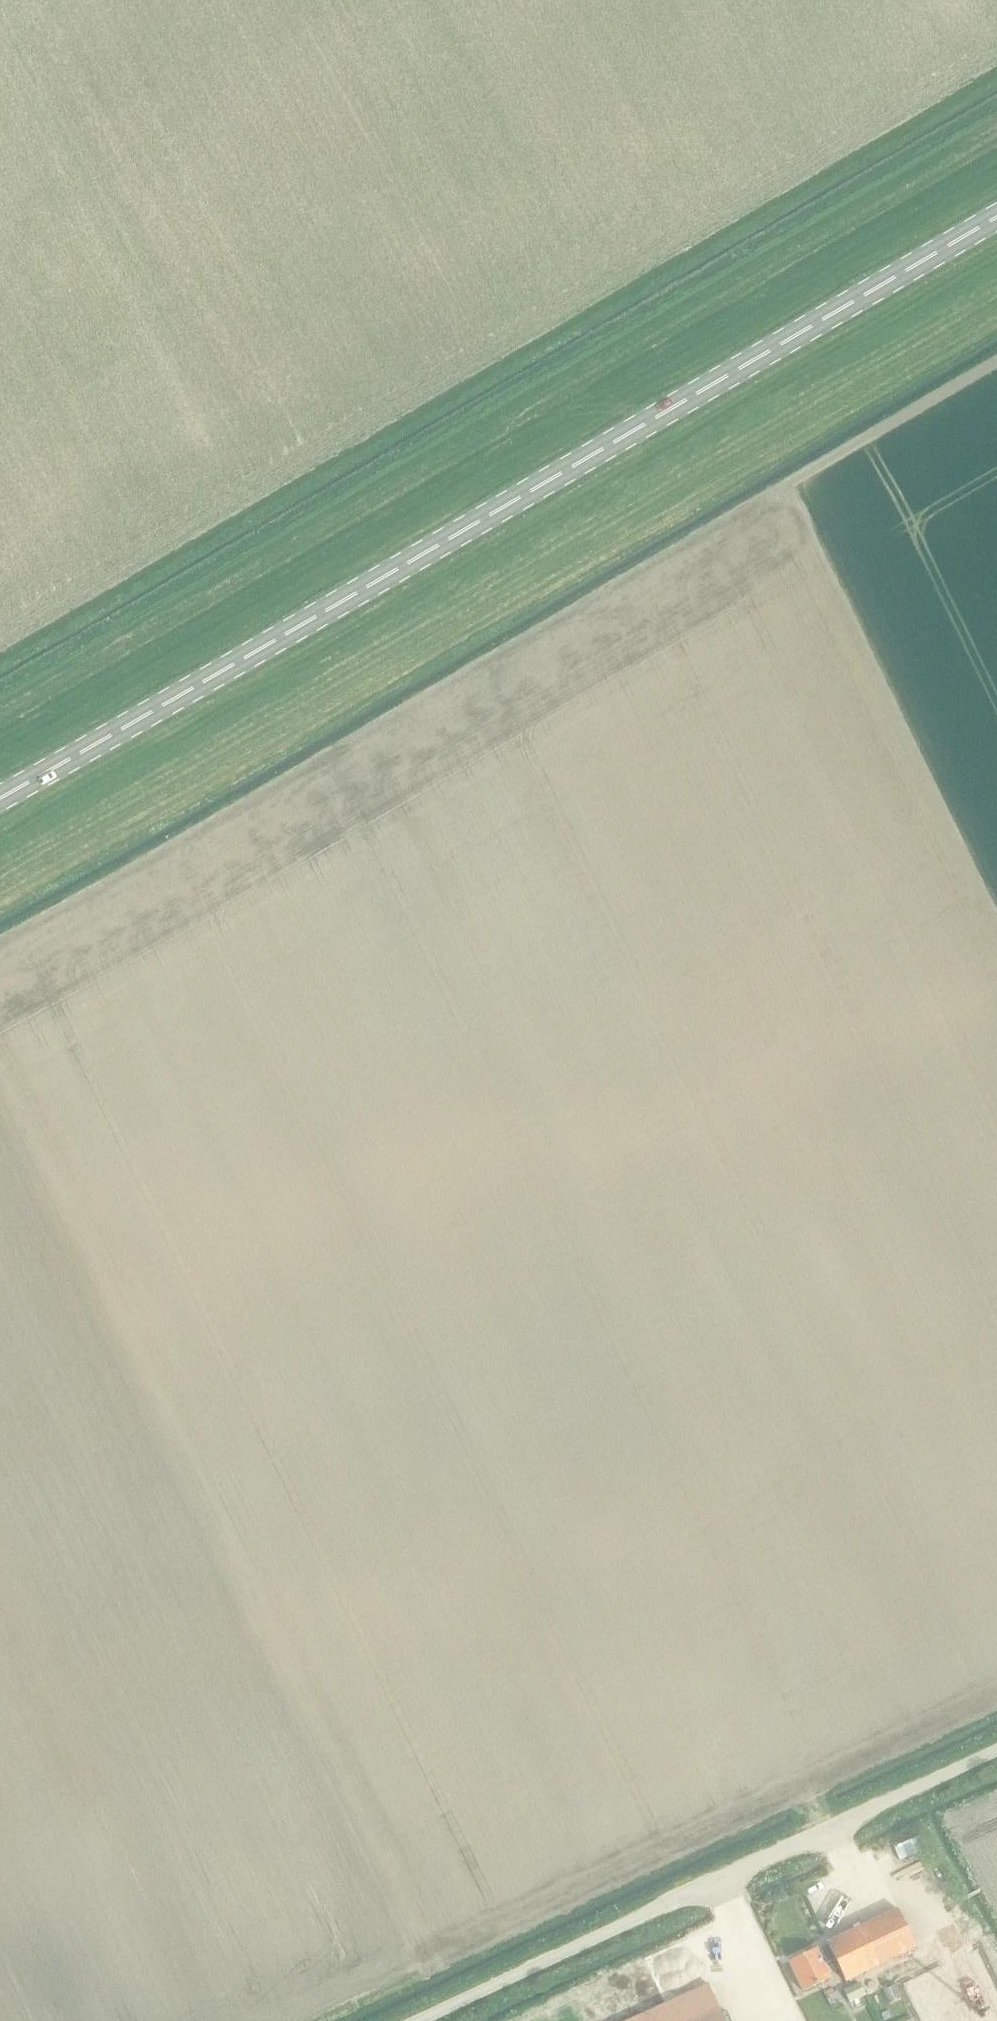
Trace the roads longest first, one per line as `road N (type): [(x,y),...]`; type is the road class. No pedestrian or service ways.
road 1 (secondary): [(0,791),(996,221)]
road 2 (unclassified): [(404,2020),(996,1733)]

